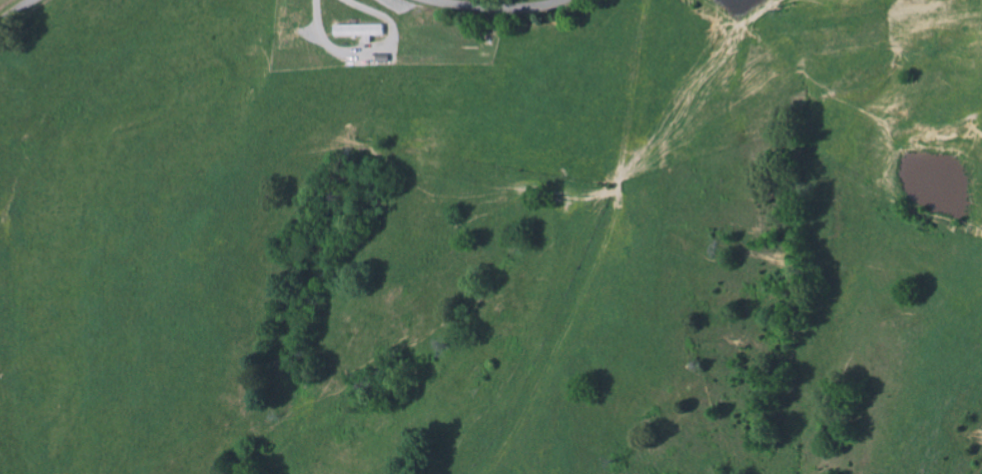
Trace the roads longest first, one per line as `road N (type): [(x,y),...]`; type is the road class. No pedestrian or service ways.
road 1 (residential): [(438,0),(518,8),(557,0)]

